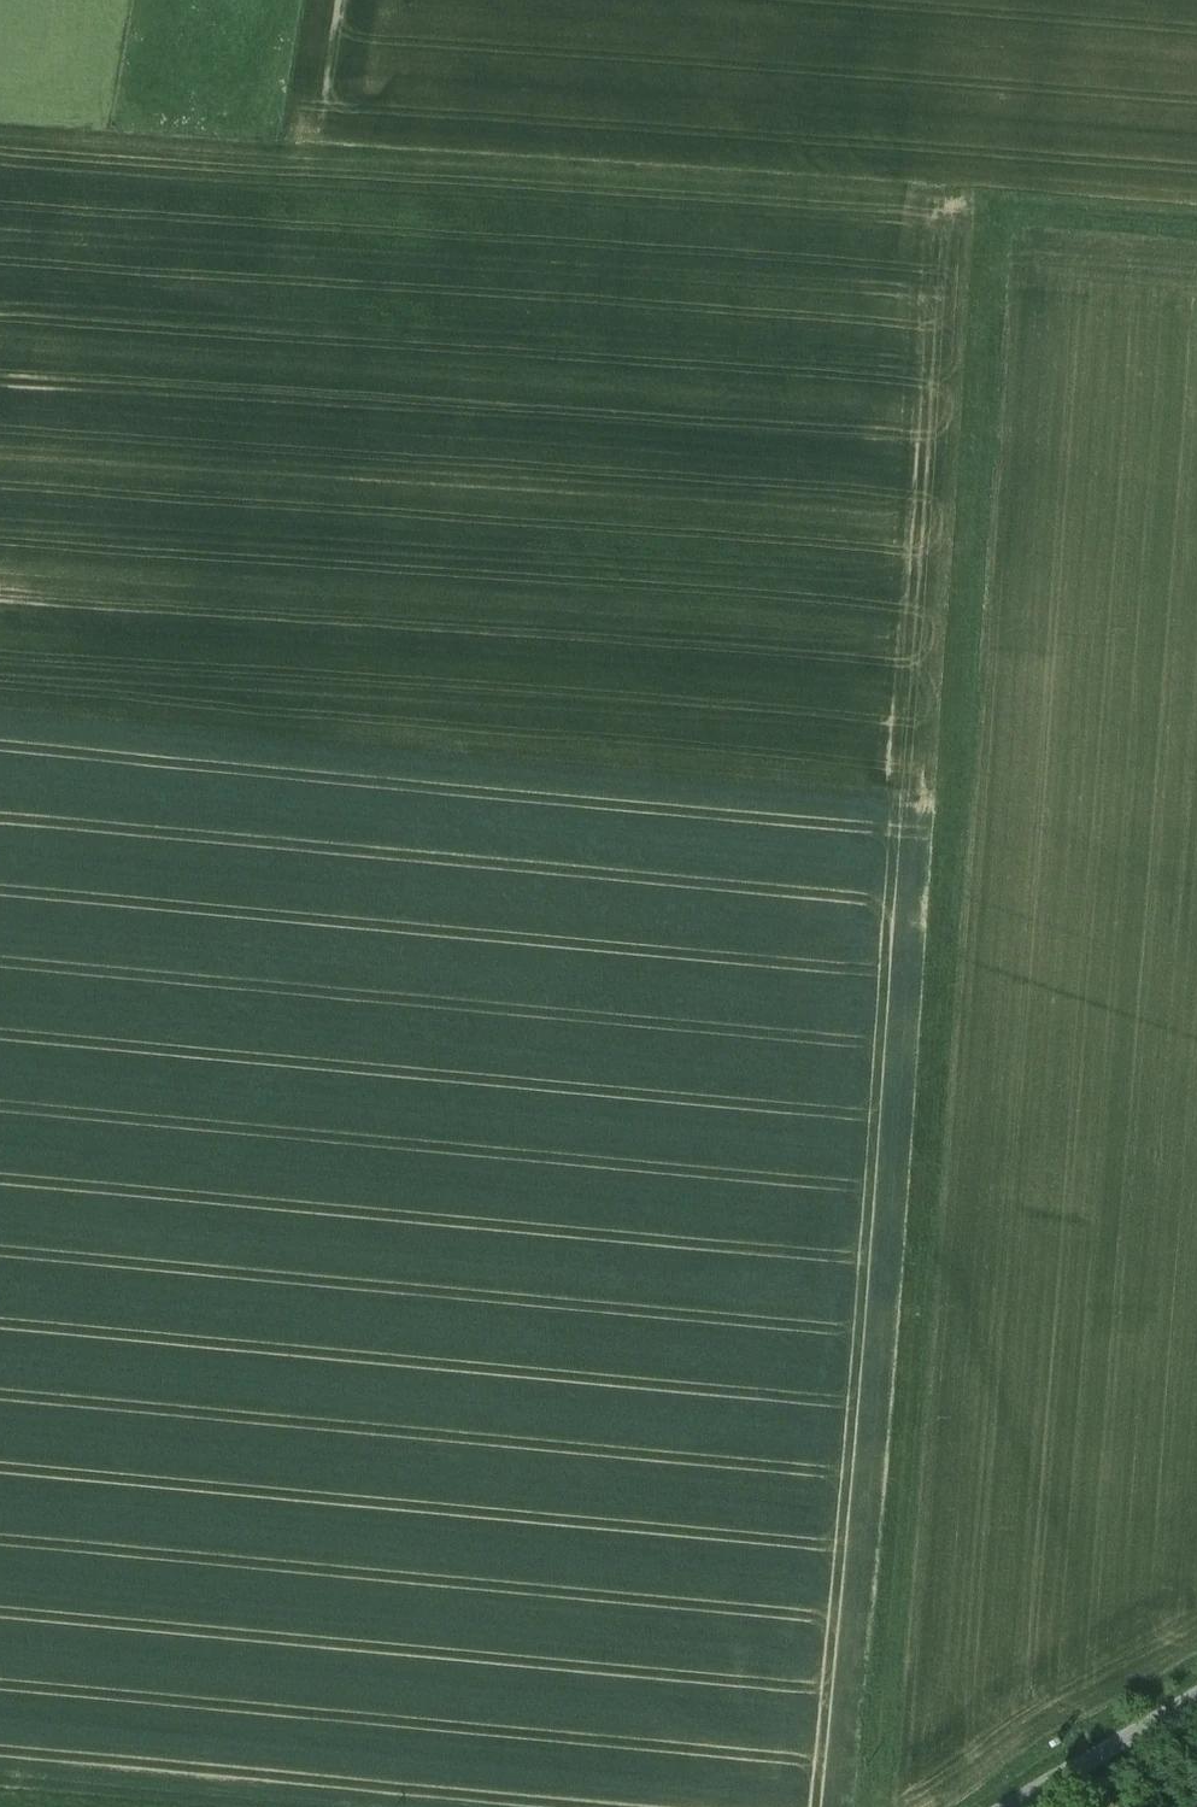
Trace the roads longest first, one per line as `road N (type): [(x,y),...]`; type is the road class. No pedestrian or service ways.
road 1 (unclassified): [(1017,1806),(1196,1698)]

